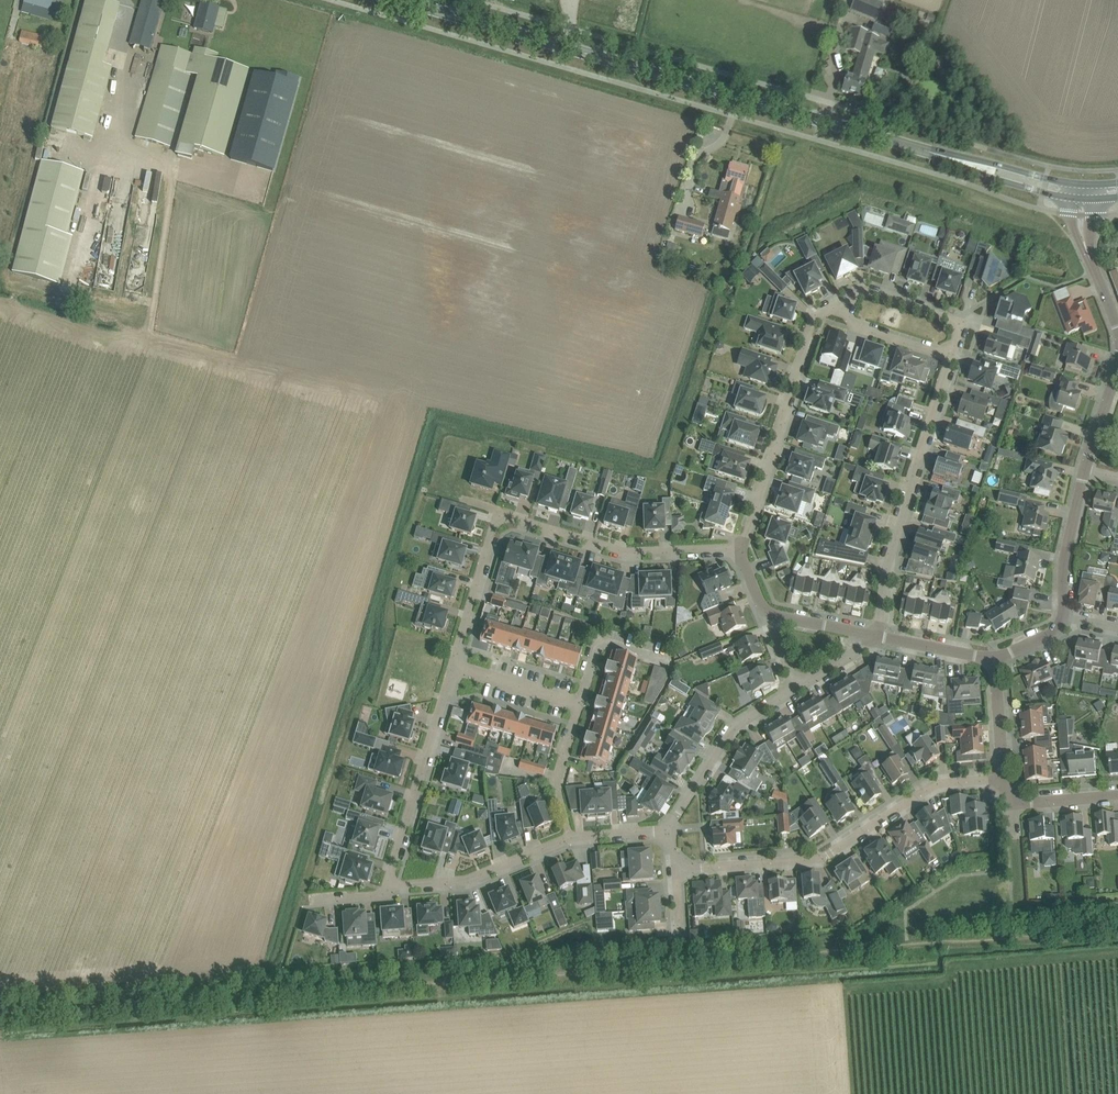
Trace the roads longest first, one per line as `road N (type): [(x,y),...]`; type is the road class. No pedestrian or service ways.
road 1 (track): [(1117,930),(0,1010)]
road 2 (residential): [(742,551),(630,554),(499,518),(454,666)]
road 3 (secondary): [(932,152),(564,46)]
road 4 (residential): [(676,870),(822,859),(939,783),(1003,778)]
road 5 (residential): [(878,637),(890,557),(950,357)]
road 6 (residential): [(843,303),(814,317),(742,551)]
road 7 (residential): [(454,666),(577,703),(555,777),(572,839)]
road 8 (residential): [(454,666),(387,888)]
road 9 (residential): [(666,830),(733,731),(798,686)]
road 10 (residential): [(572,839),(469,880),(387,888)]
road 11 (secondary): [(564,46),(404,0)]
road 12 (residential): [(950,357),(960,322),(864,291),(843,303)]
road 13 (residential): [(1061,616),(1063,565),(1083,468)]
road 14 (secondary): [(932,152),(993,179),(1070,198)]
road 15 (secondary): [(1071,184),(932,152)]
road 16 (residential): [(950,357),(858,326),(843,303)]

